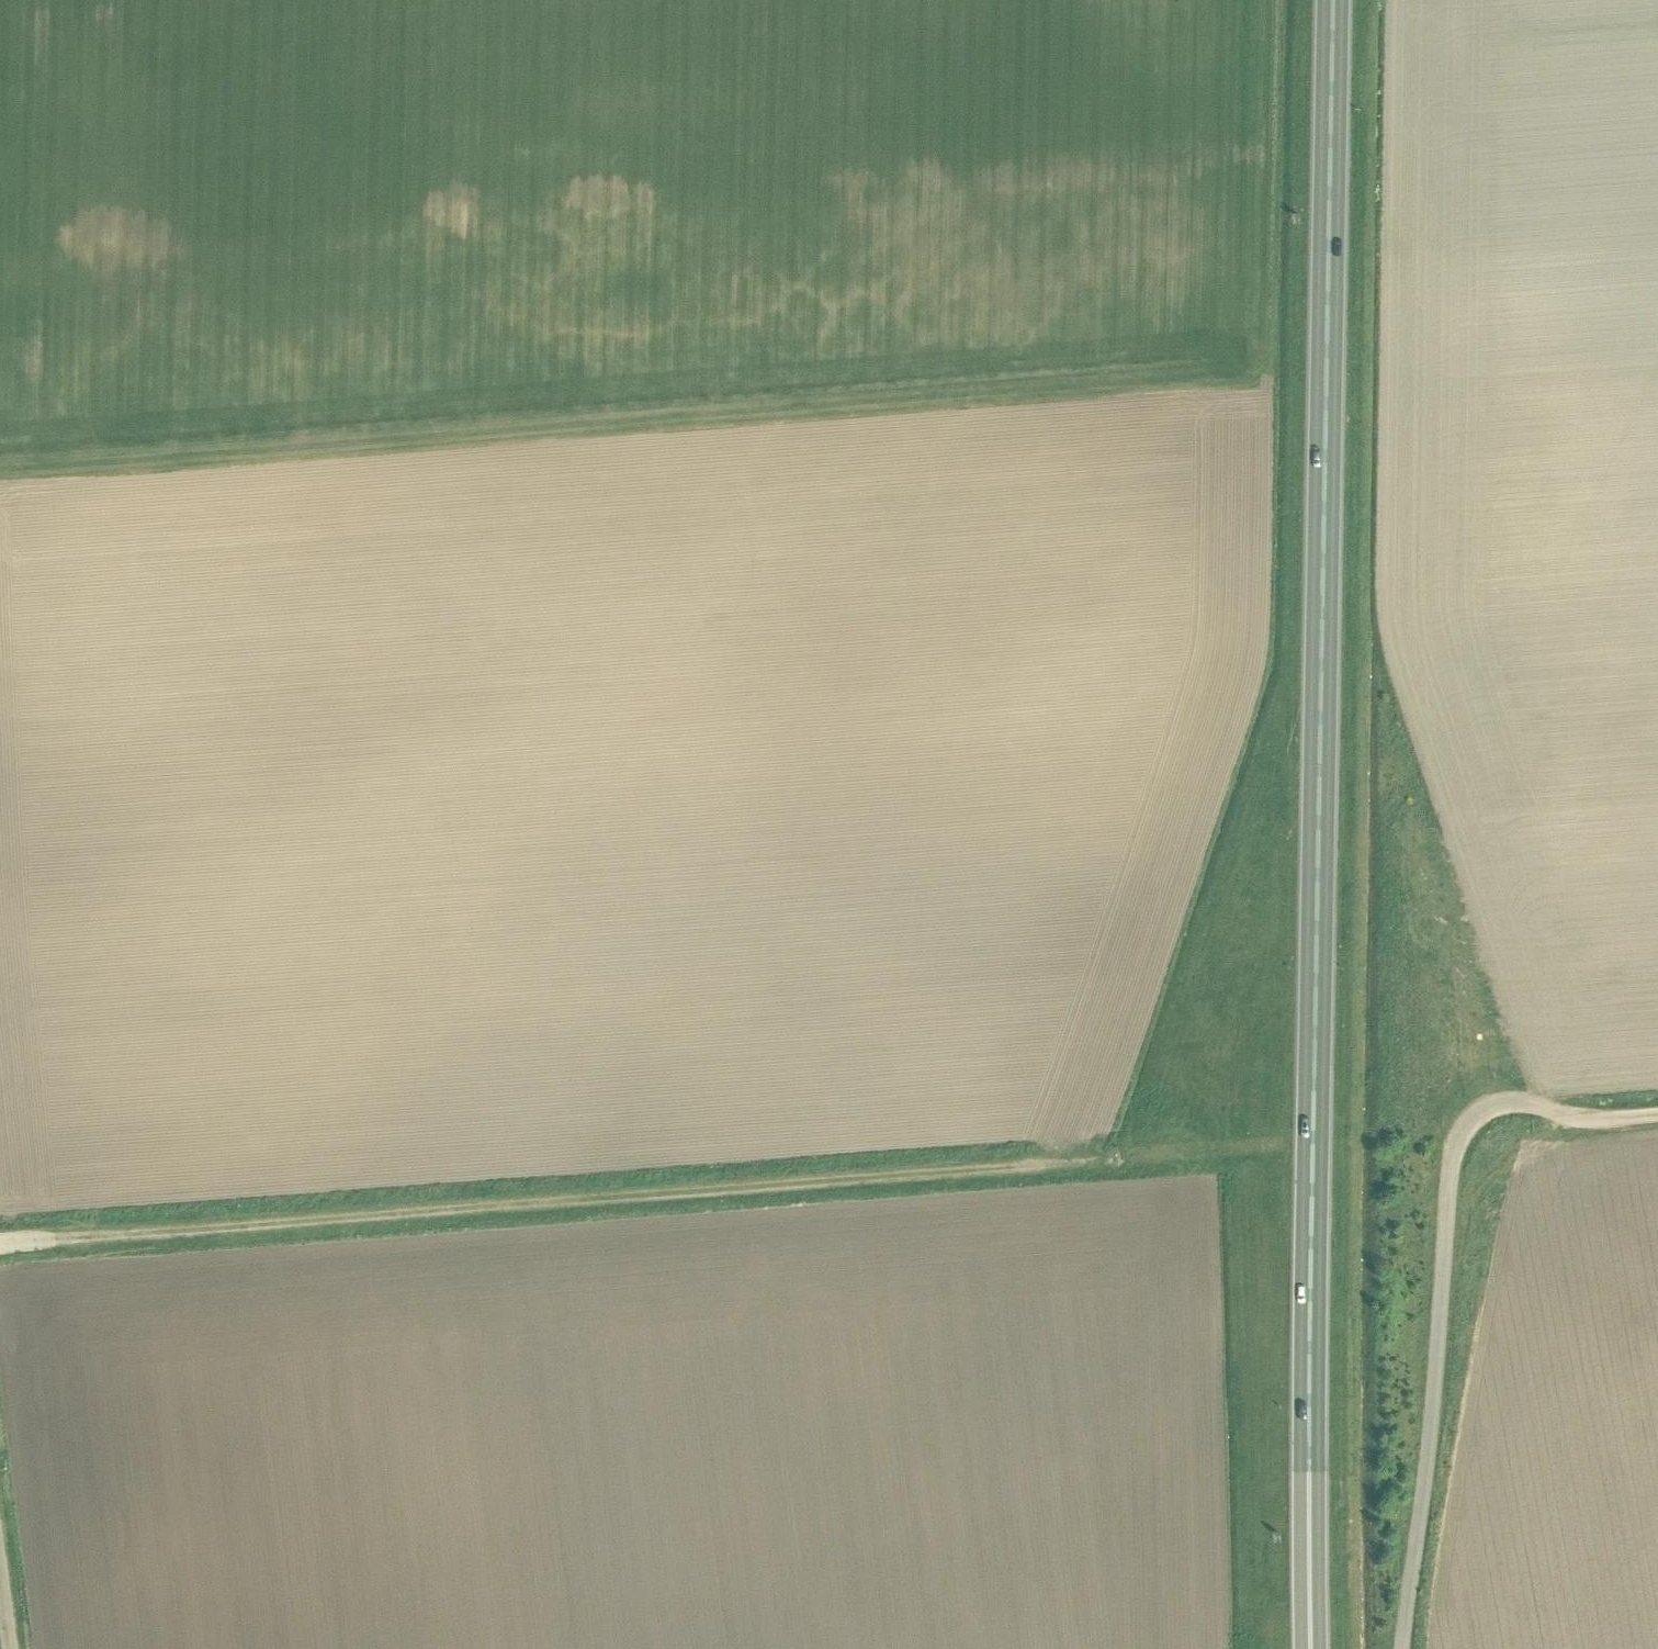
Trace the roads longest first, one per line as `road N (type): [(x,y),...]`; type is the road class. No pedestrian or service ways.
road 1 (trunk): [(1311,1648),(1333,0)]
road 2 (track): [(0,1242),(1117,1157)]
road 3 (unclassified): [(1402,1648),(1458,1133),(1482,1110),(1508,1100),(1573,1119)]

